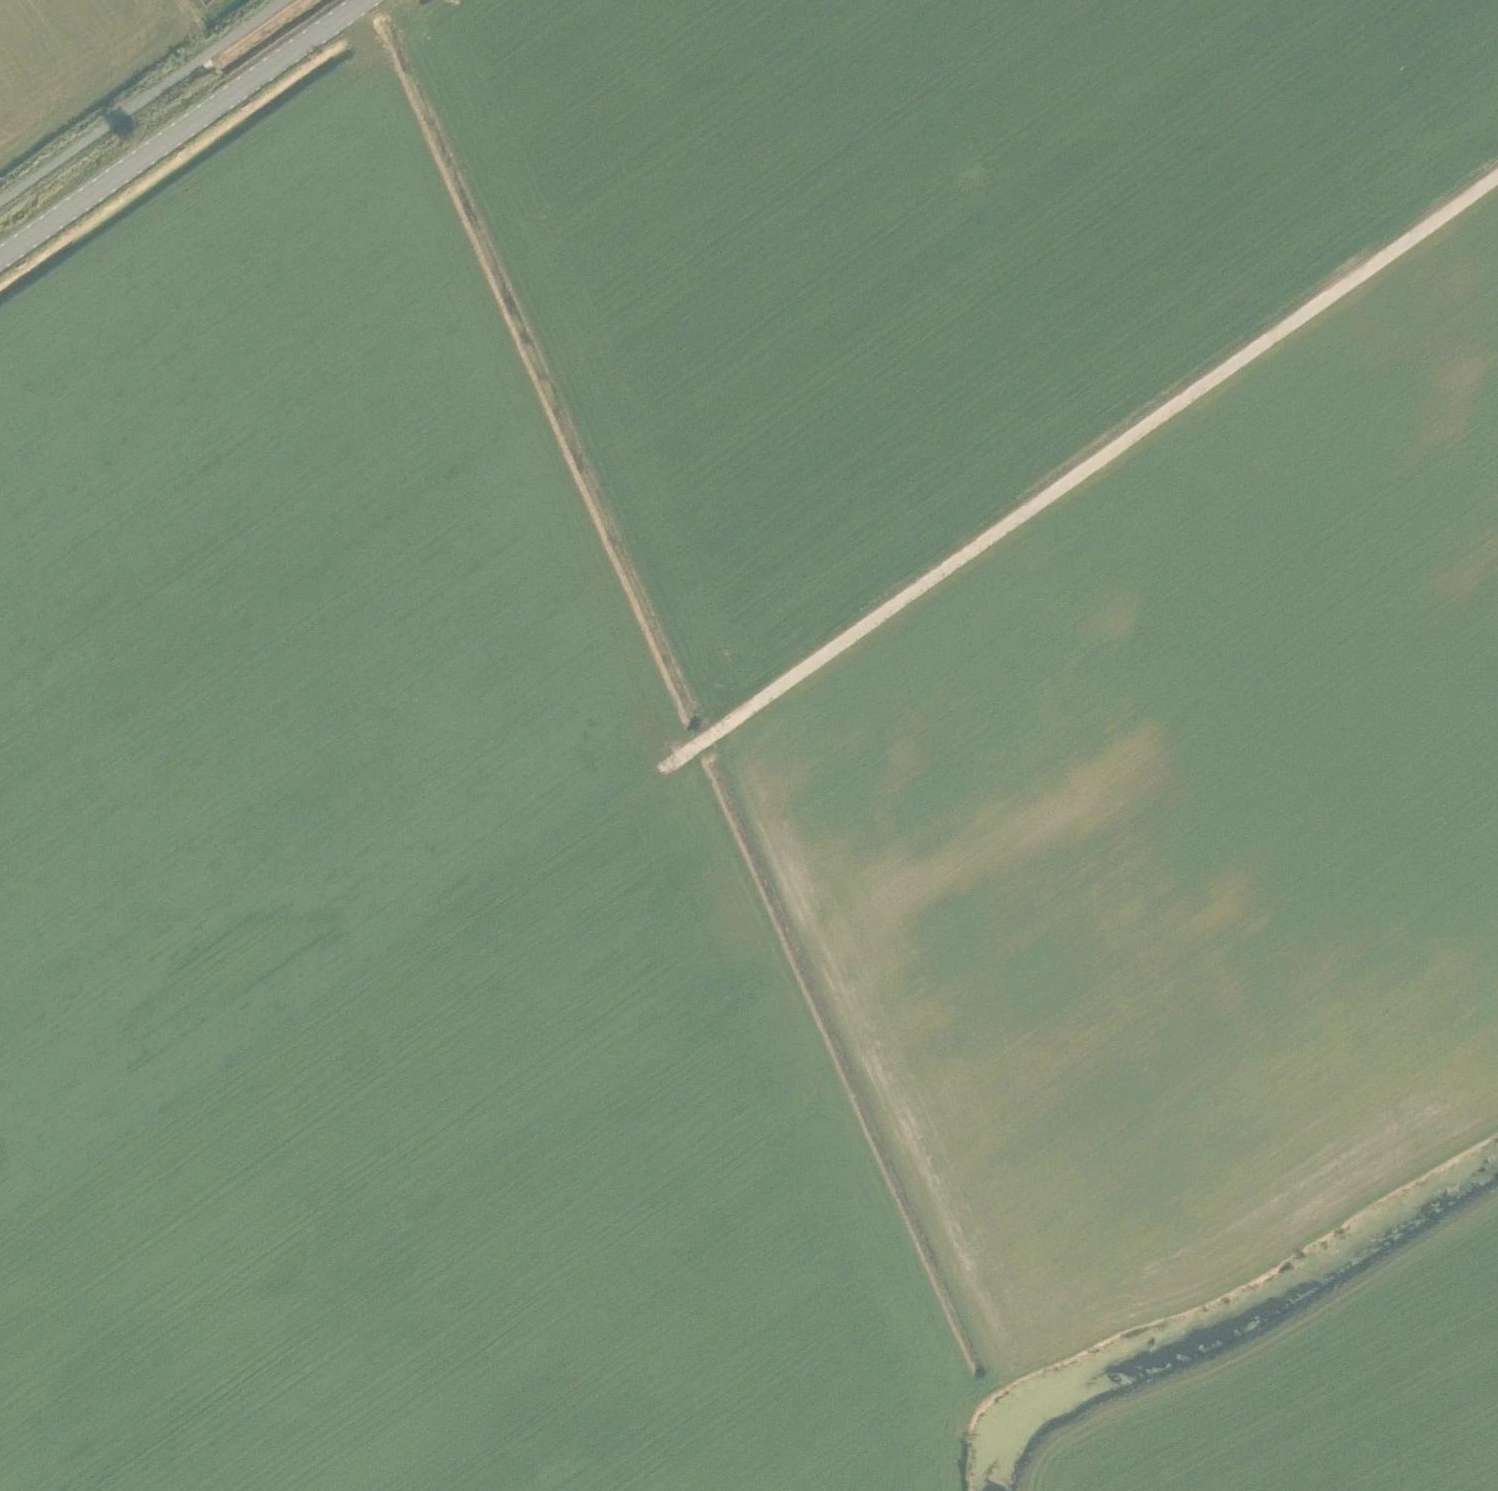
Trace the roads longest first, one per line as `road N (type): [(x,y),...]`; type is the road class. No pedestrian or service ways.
road 1 (tertiary): [(0,255),(360,0)]

